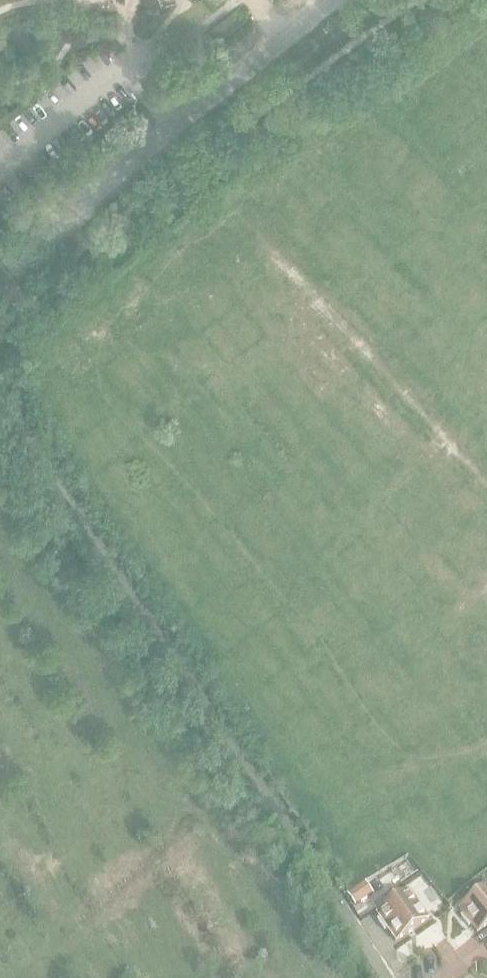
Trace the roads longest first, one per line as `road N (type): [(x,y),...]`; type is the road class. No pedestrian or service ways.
road 1 (track): [(0,278),(330,0)]
road 2 (track): [(486,469),(261,240)]

